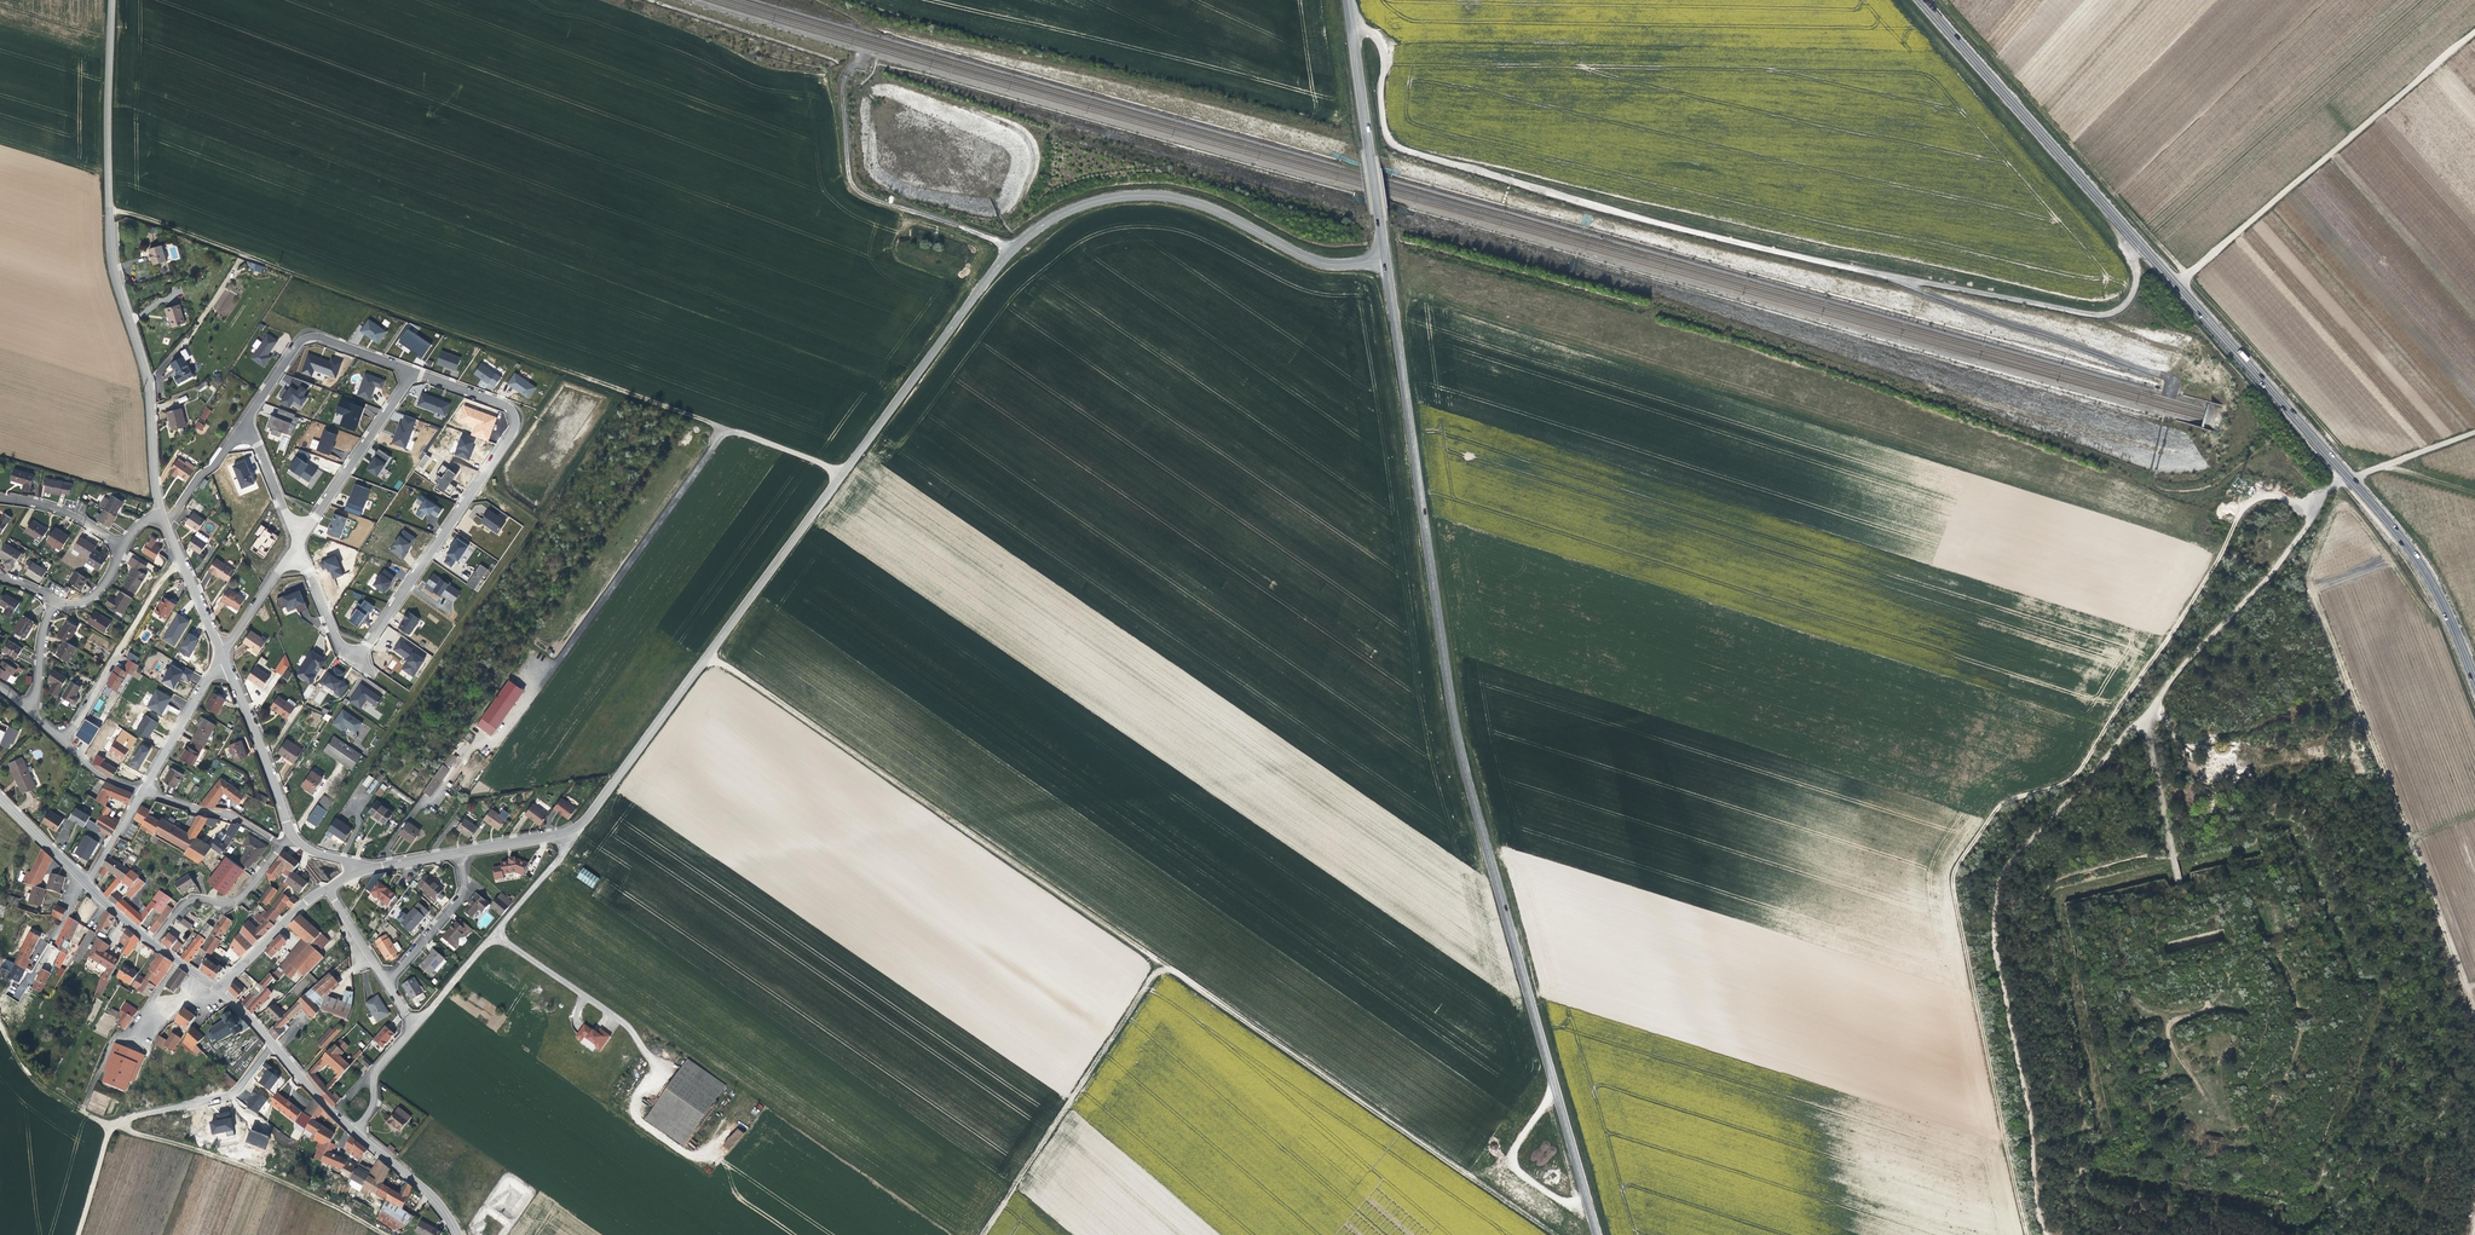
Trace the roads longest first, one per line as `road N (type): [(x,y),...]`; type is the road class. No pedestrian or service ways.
road 1 (tertiary): [(1386,259),(1313,261),(1201,205),(1155,195),(1083,204),(1027,234),(577,827)]
road 2 (track): [(2474,433),(2348,476),(2330,491),(2269,575),(2015,854),(1998,899),(1994,956),(2032,1131),(2039,1209),(2053,1234)]
road 3 (track): [(707,654),(1556,1234)]
road 4 (tertiary): [(1599,1234),(1451,711),(1386,259)]
road 5 (unclassified): [(2132,235),(2133,293),(2119,310),(2099,315),(1899,280),(1621,213),(1395,146),(1381,110),(1384,49),(1351,22)]
road 6 (track): [(2027,1234),(1954,875),(1999,807),(2079,773),(2248,508),(2275,496),(2313,515)]
road 7 (track): [(109,206),(842,472)]
road 8 (track): [(2474,1009),(2308,581),(2336,507),(2355,515),(2430,618),(2455,630)]
road 9 (secondary): [(2132,235),(2410,549),(2474,682)]
road 10 (track): [(2173,857),(2134,857),(2049,878),(2038,914),(2079,1116),(2076,1179),(2094,1207),(2155,1234)]
road 11 (track): [(849,1234),(748,1169),(699,1160),(640,1123),(638,1103),(654,1062),(627,1025),(492,933)]
road 12 (residential): [(356,660),(521,414),(411,374)]
road 13 (track): [(2474,35),(2176,285)]
road 14 (track): [(980,1234),(1160,962)]
road 15 (secondary): [(1920,0),(2132,235)]
road 16 (residential): [(159,513),(147,380),(114,273),(109,206)]
road 17 (track): [(385,1234),(296,1188),(112,1125)]
road 18 (residential): [(413,1022),(578,840),(577,827)]
road 19 (tertiary): [(1386,259),(1351,22)]
road 20 (residential): [(411,374),(307,336),(245,424)]
road 21 (residential): [(297,549),(411,374)]
road 22 (unclassified): [(109,206),(112,0)]
road 23 (residential): [(293,839),(220,653)]
road 24 (residential): [(271,1044),(220,1100),(112,1125)]
road 25 (residential): [(154,941),(188,900),(237,900),(281,845)]
road 26 (track): [(2179,885),(2142,718)]
road 27 (residential): [(141,791),(220,653)]
road 28 (residential): [(387,982),(461,901),(457,852)]
road 29 (residential): [(141,791),(223,812),(281,845)]
road 30 (tertiary): [(323,889),(216,990)]
road 31 (residential): [(220,653),(163,523)]
road 32 (residential): [(455,1234),(441,1204),(357,1135)]
road 33 (residential): [(297,549),(245,424)]
road 34 (residential): [(121,546),(60,510),(0,498)]
road 35 (residential): [(220,653),(297,549)]
road 36 (residential): [(297,549),(356,660)]
road 37 (track): [(301,1077),(353,1020),(356,972)]
road 38 (tertiary): [(577,827),(457,852)]

